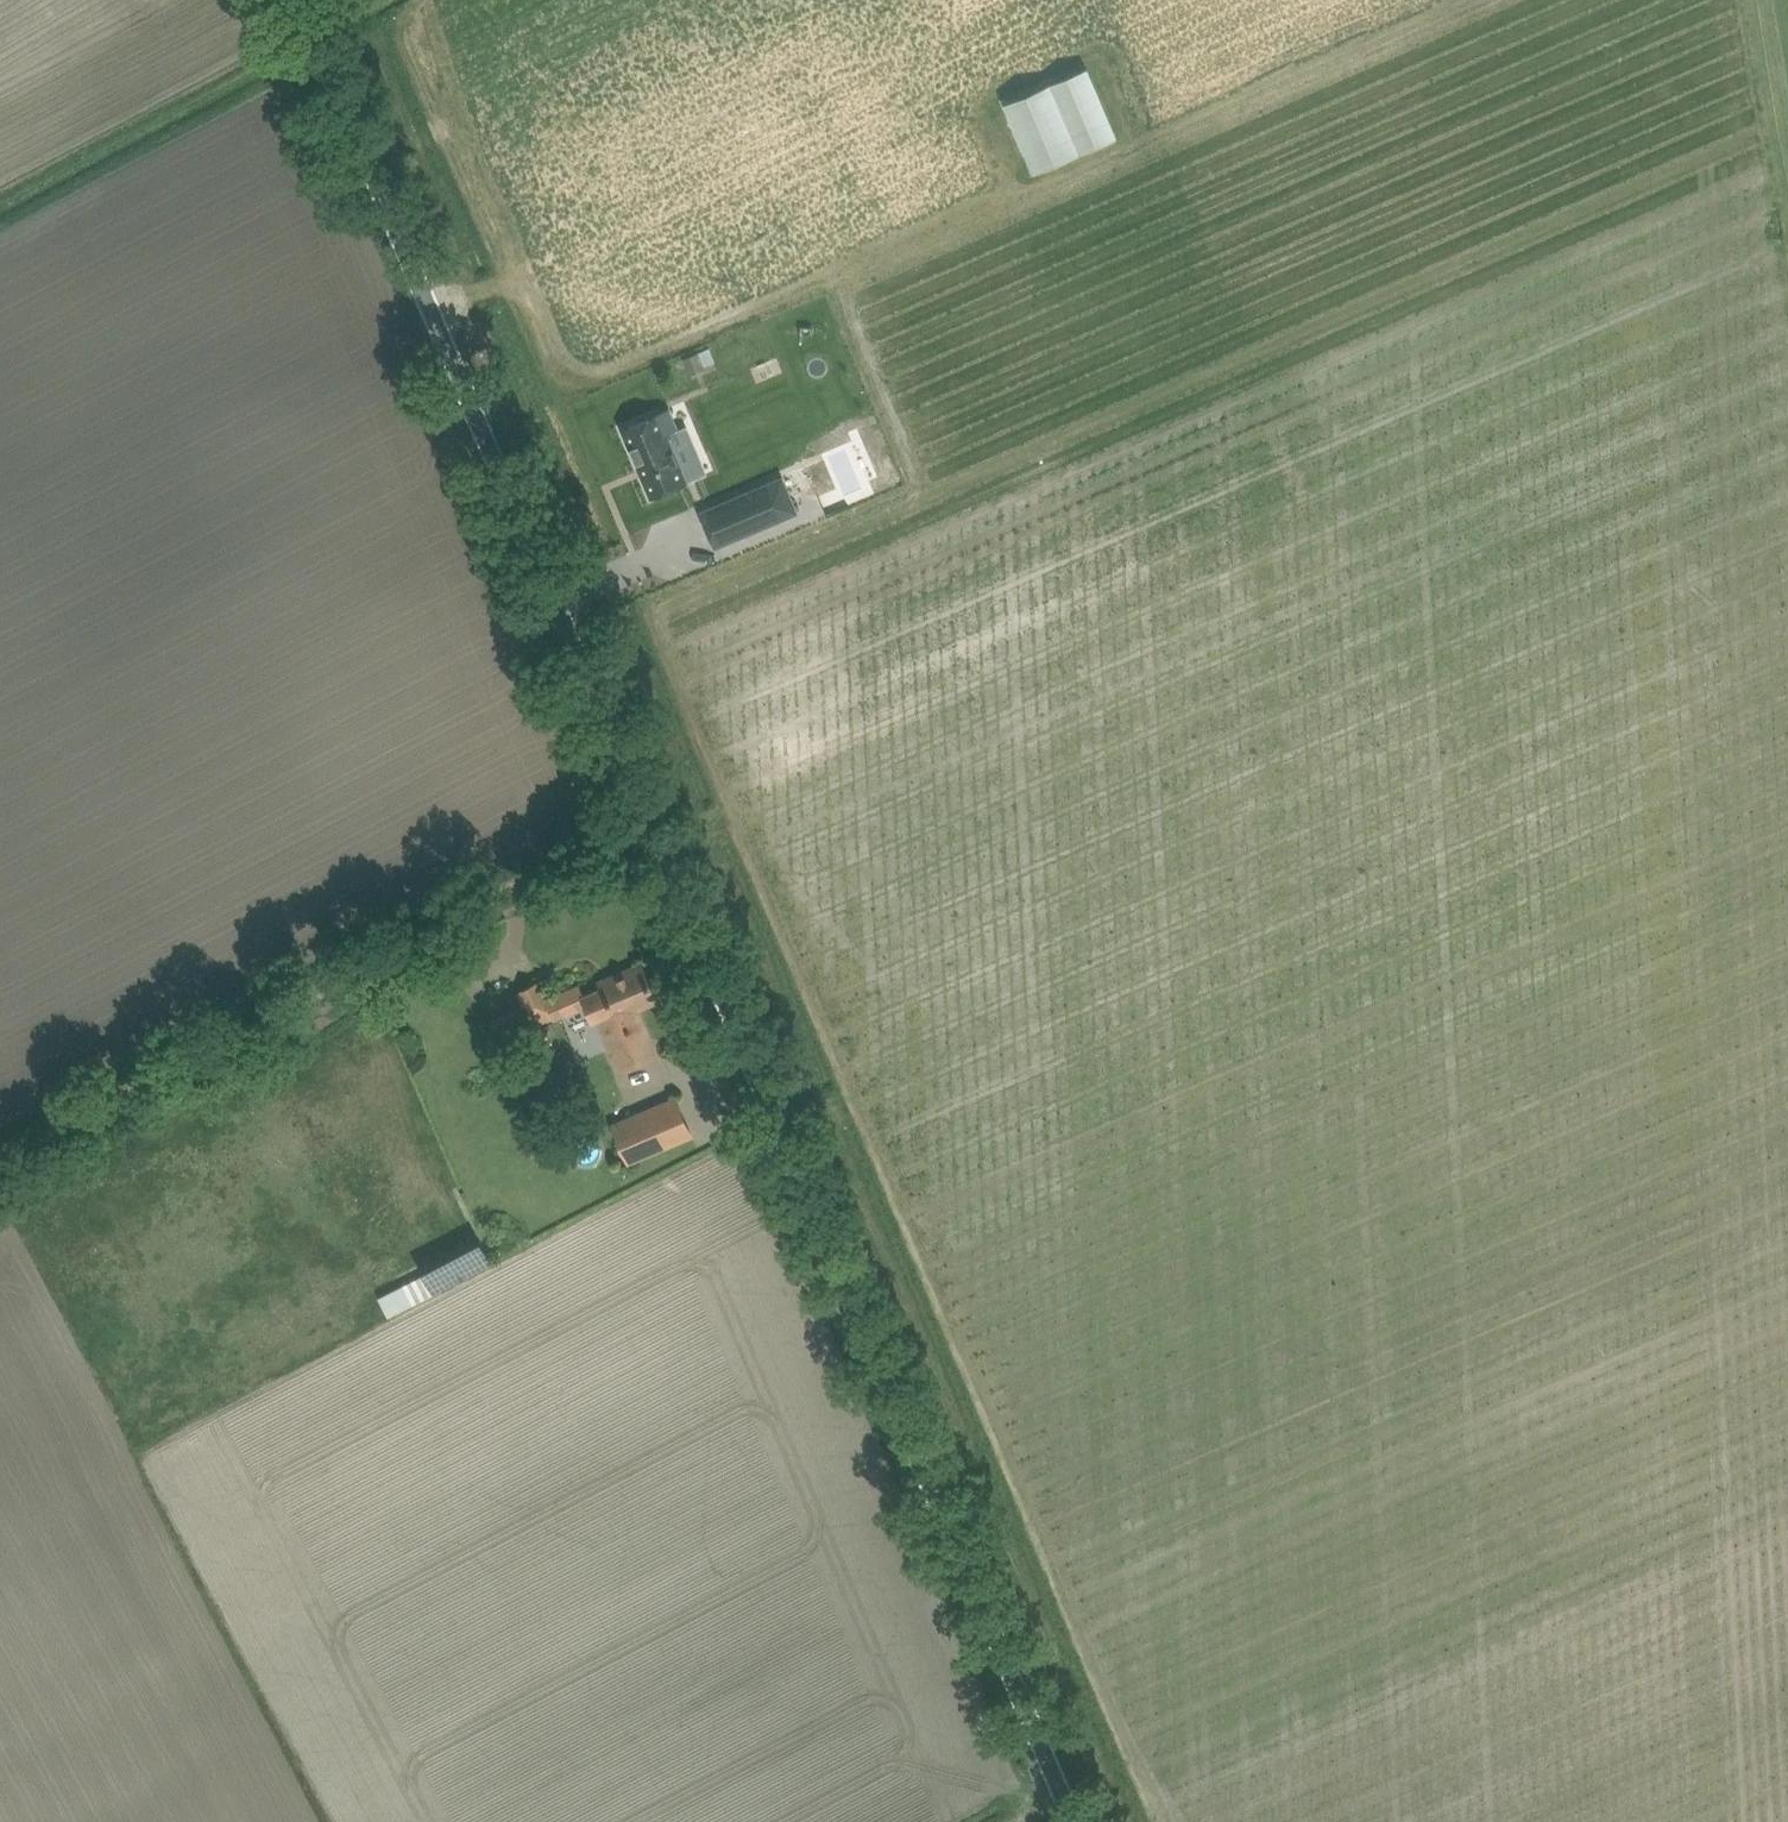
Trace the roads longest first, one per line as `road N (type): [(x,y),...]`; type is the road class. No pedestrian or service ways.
road 1 (unclassified): [(1066,1821),(653,820)]
road 2 (unclassified): [(653,820),(304,0)]
road 3 (unclassified): [(0,1163),(653,820)]

